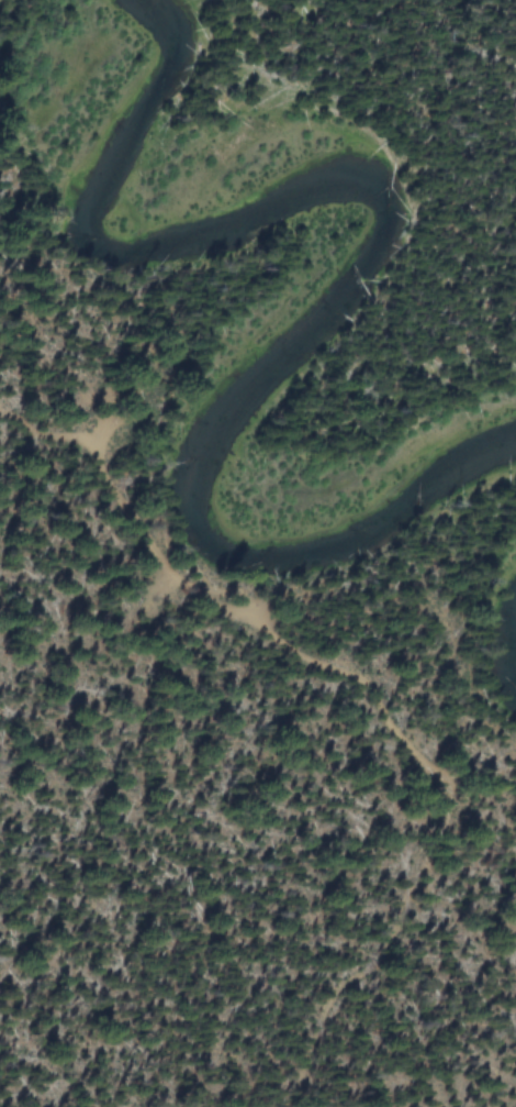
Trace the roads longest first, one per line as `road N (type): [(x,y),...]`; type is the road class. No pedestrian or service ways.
road 1 (track): [(515,787),(416,770),(364,686),(261,630),(162,562),(93,450),(131,398)]

